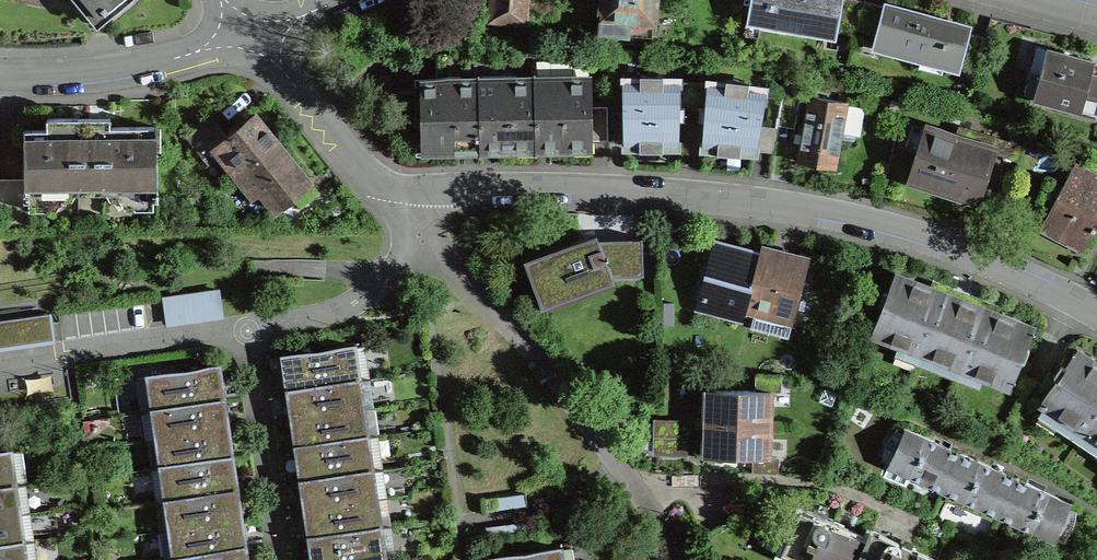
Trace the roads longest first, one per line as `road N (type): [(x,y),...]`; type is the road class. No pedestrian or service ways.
road 1 (residential): [(384,192),(651,193),(852,219),(964,258),(1096,318)]
road 2 (residential): [(425,241),(563,389),(651,510),(672,559)]
road 3 (residential): [(0,76),(159,58),(248,32)]
road 4 (residential): [(246,329),(0,365)]
road 5 (residential): [(246,329),(282,559)]
road 6 (residential): [(248,32),(384,192)]
road 7 (residential): [(425,241),(344,310),(246,329)]

